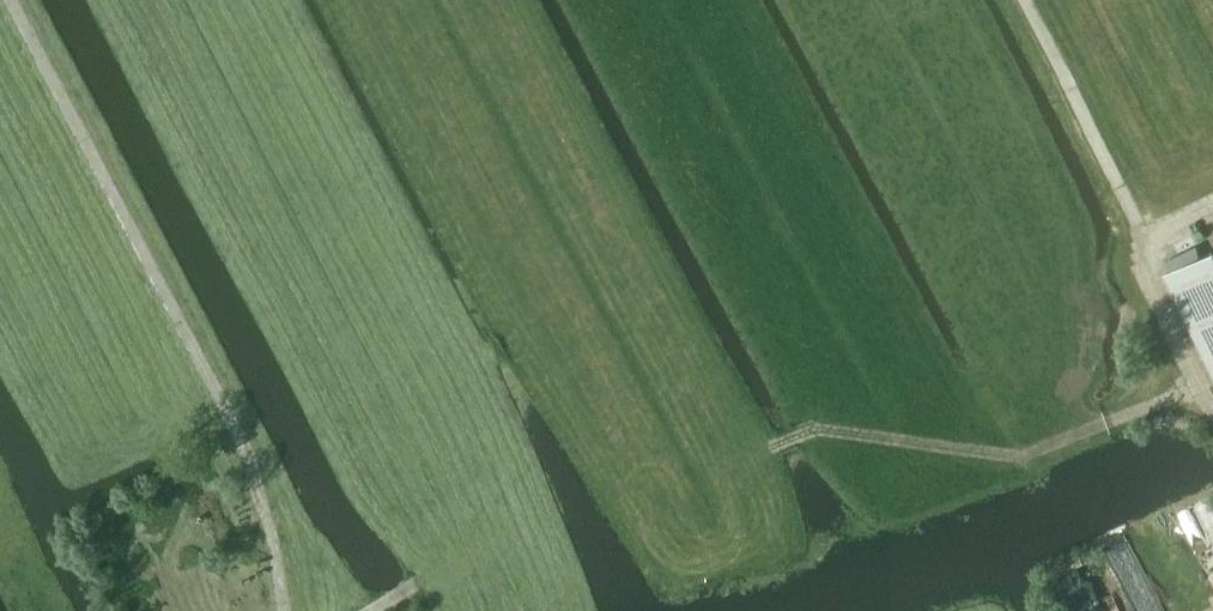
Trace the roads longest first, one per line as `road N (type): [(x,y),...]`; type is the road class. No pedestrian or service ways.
road 1 (track): [(282,610),(249,454),(10,0)]
road 2 (track): [(1212,401),(1145,274),(1142,232),(1023,0)]

